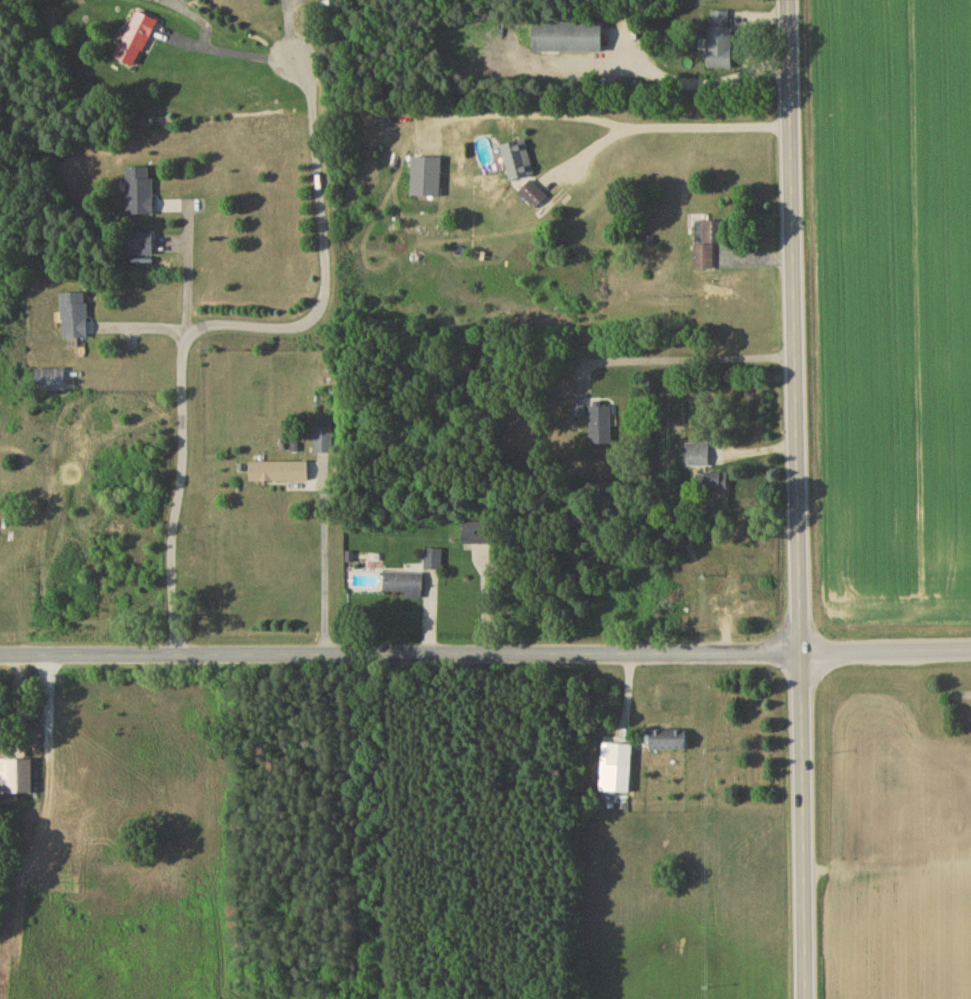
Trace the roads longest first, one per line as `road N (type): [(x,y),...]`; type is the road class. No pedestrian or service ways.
road 1 (tertiary): [(805,998),(787,0)]
road 2 (residential): [(970,650),(0,658)]
road 3 (residential): [(180,658),(172,565),(186,350),(211,330),(290,333),(315,321),(325,302),(312,109),(291,59)]

